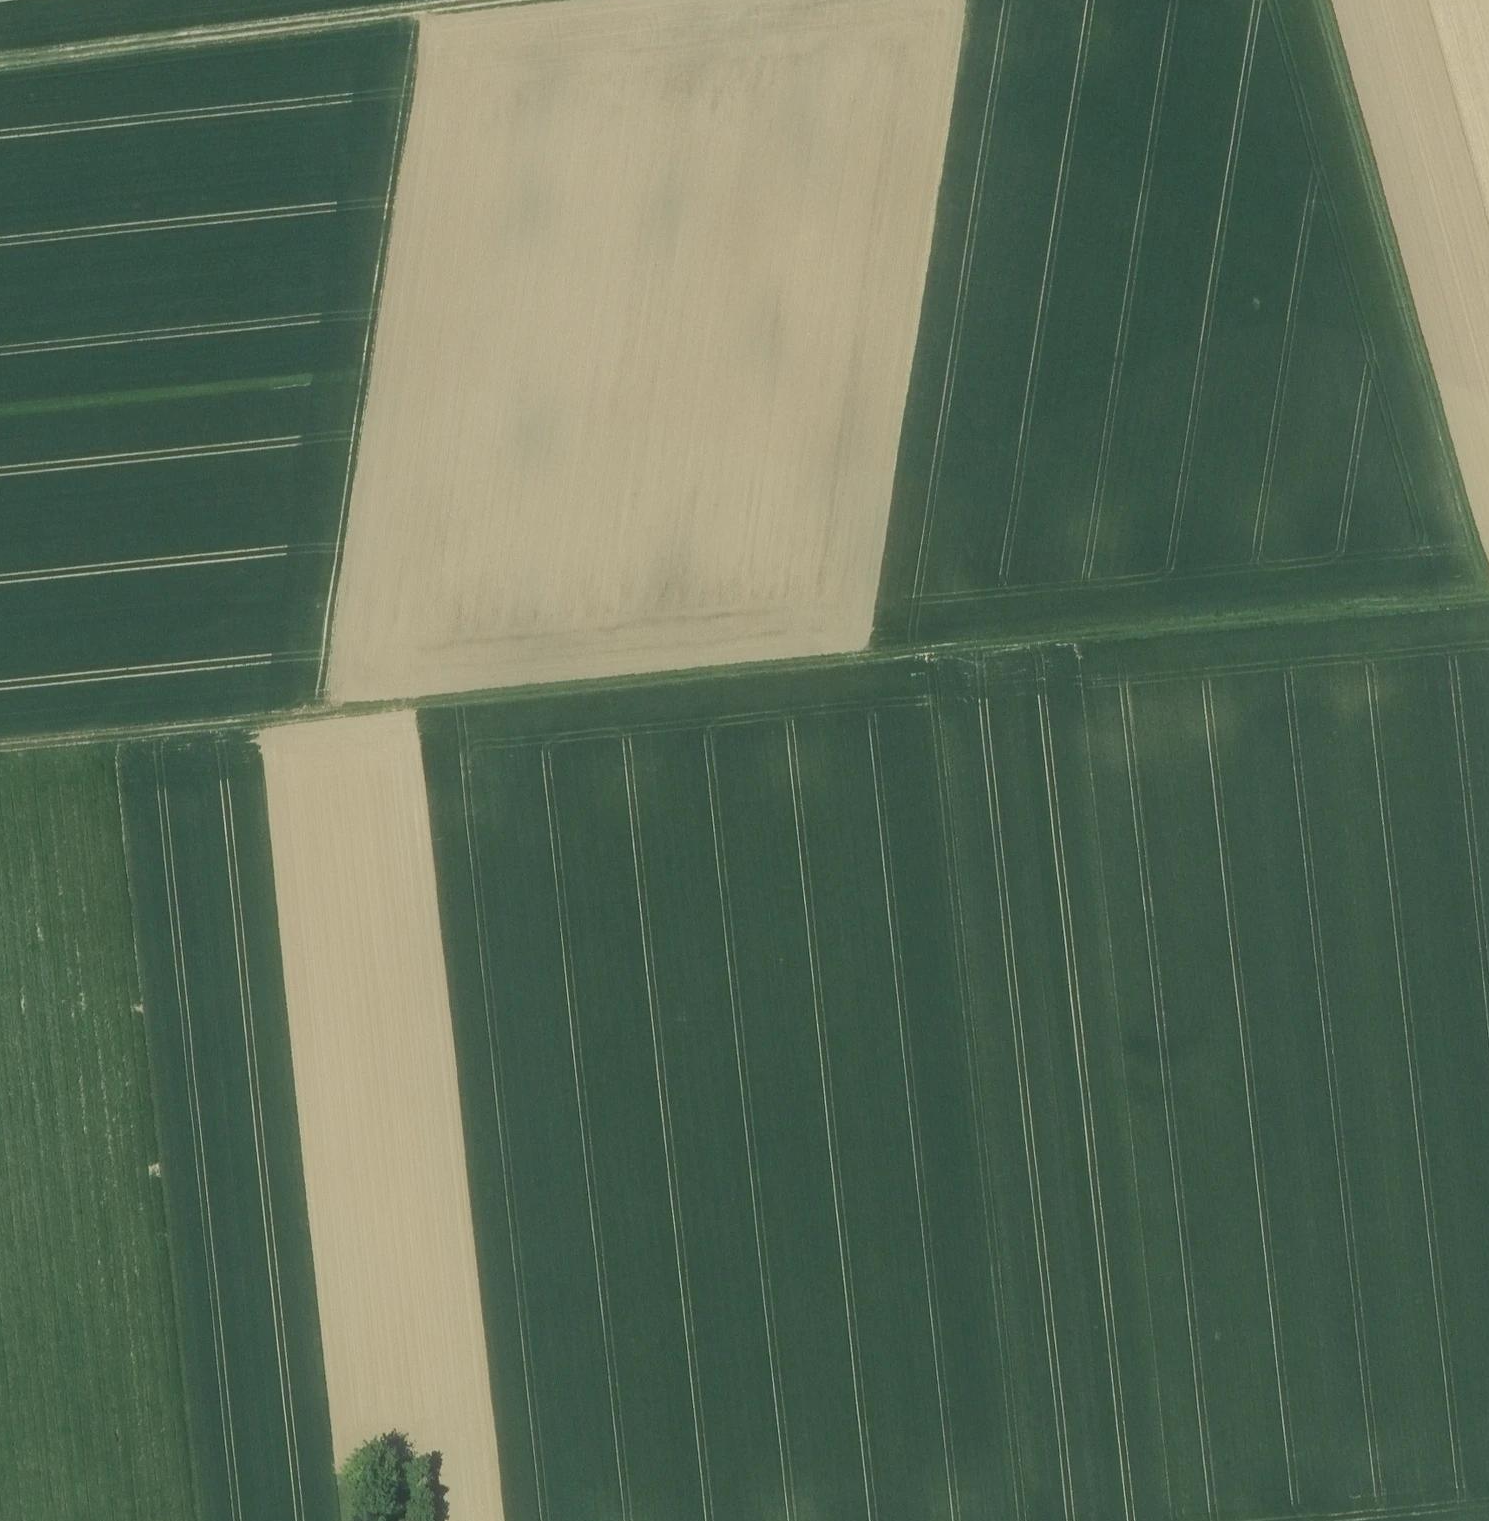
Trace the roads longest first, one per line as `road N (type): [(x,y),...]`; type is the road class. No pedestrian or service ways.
road 1 (track): [(1488,595),(0,749)]
road 2 (track): [(1323,0),(1486,596)]
road 3 (track): [(0,64),(507,0)]

